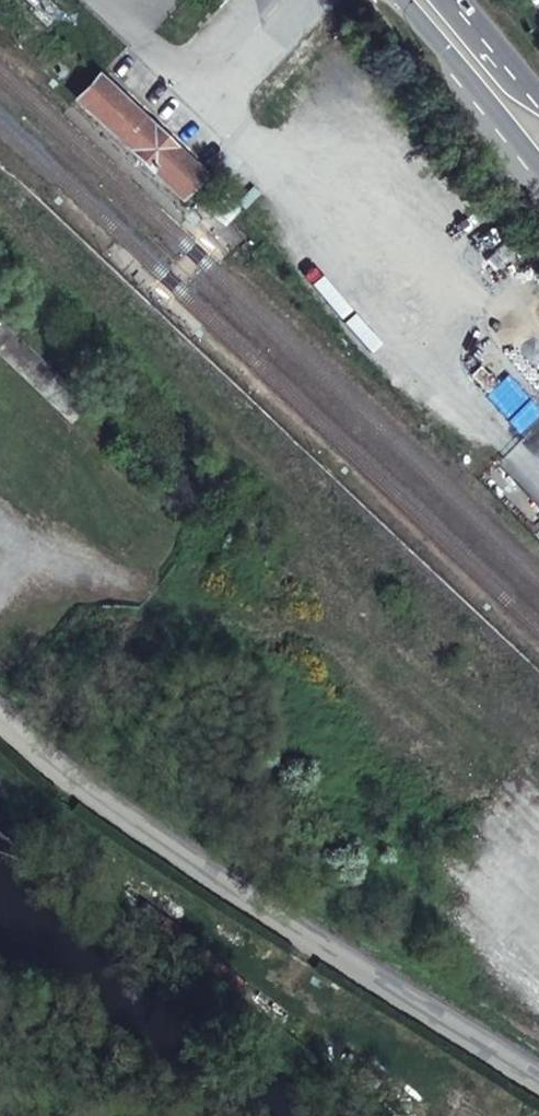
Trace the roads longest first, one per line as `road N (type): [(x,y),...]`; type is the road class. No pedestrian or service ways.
road 1 (residential): [(0,723),(177,866),(538,1078)]
road 2 (primary): [(434,0),(538,132)]
road 3 (unclassified): [(283,0),(201,93)]

